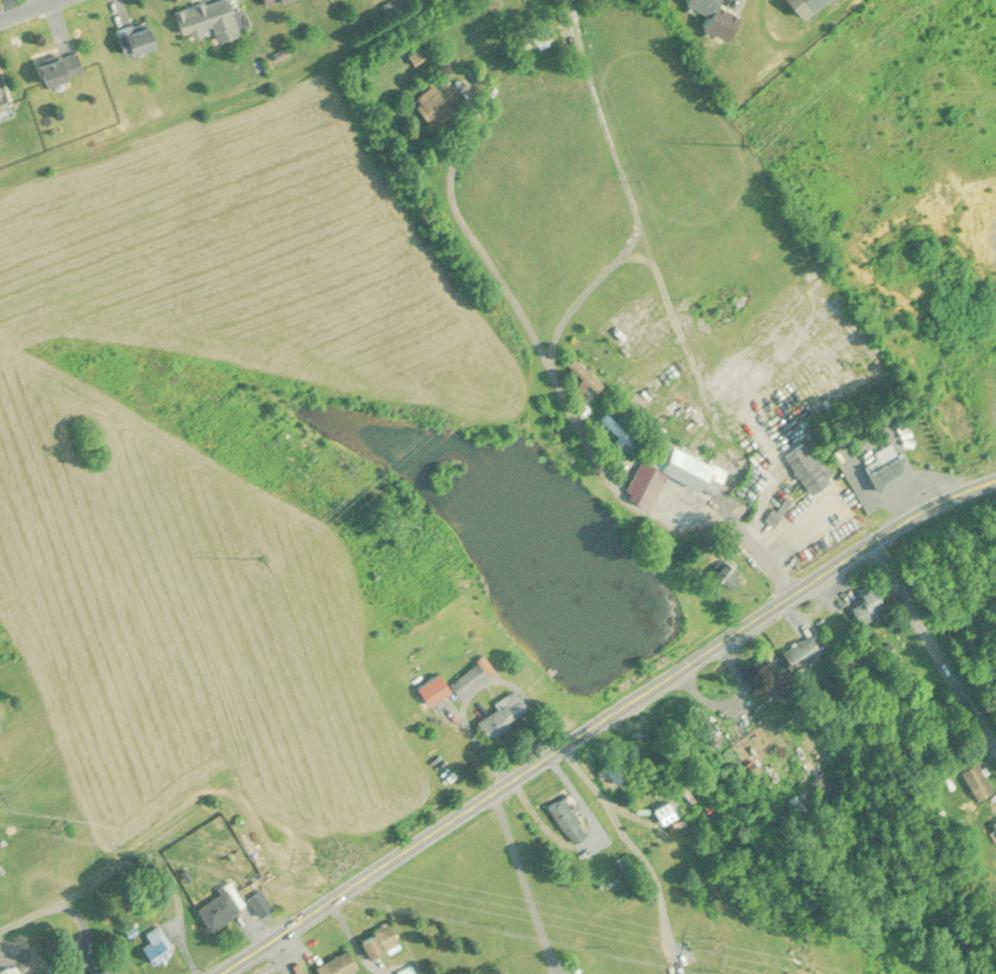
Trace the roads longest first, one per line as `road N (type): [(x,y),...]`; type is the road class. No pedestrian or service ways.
road 1 (primary): [(225,973),(875,540),(995,482)]
road 2 (residential): [(792,595),(727,518),(693,506),(647,511),(630,505),(608,479),(452,202),(447,180),(469,109)]
road 3 (residential): [(875,540),(995,739)]

